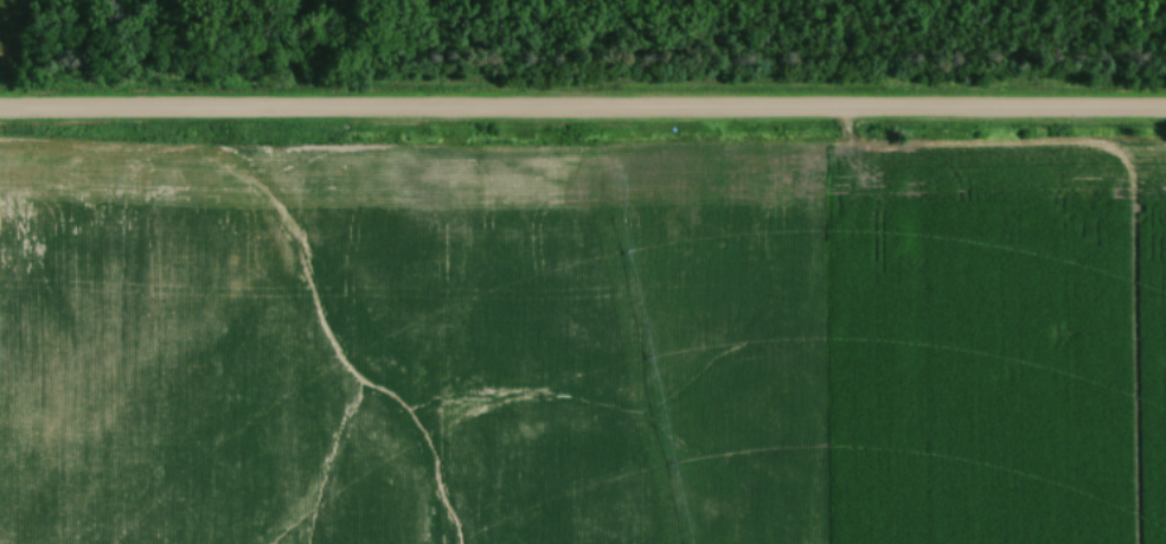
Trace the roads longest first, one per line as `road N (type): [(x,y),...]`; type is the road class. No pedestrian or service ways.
road 1 (residential): [(0,113),(1165,114)]

